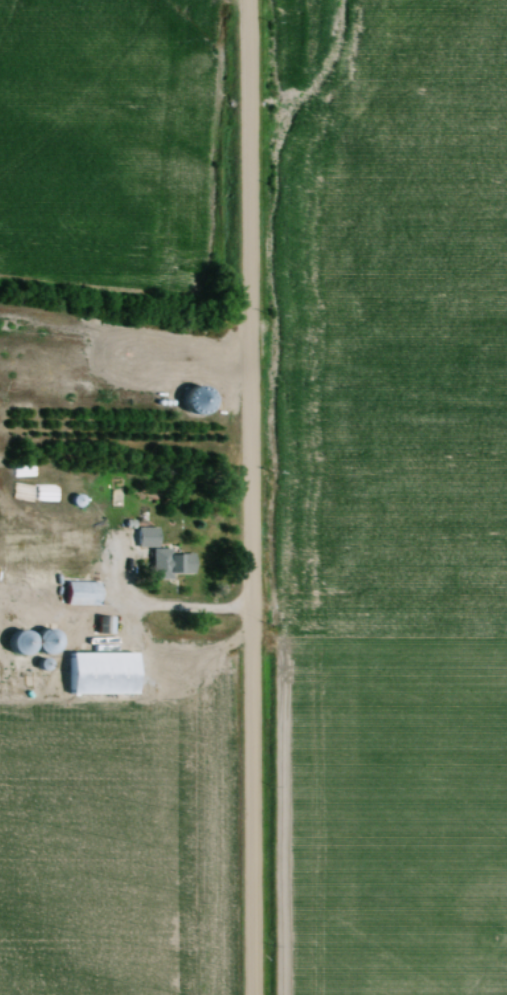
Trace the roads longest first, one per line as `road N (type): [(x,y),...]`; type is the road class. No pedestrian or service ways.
road 1 (residential): [(256,994),(248,0)]

